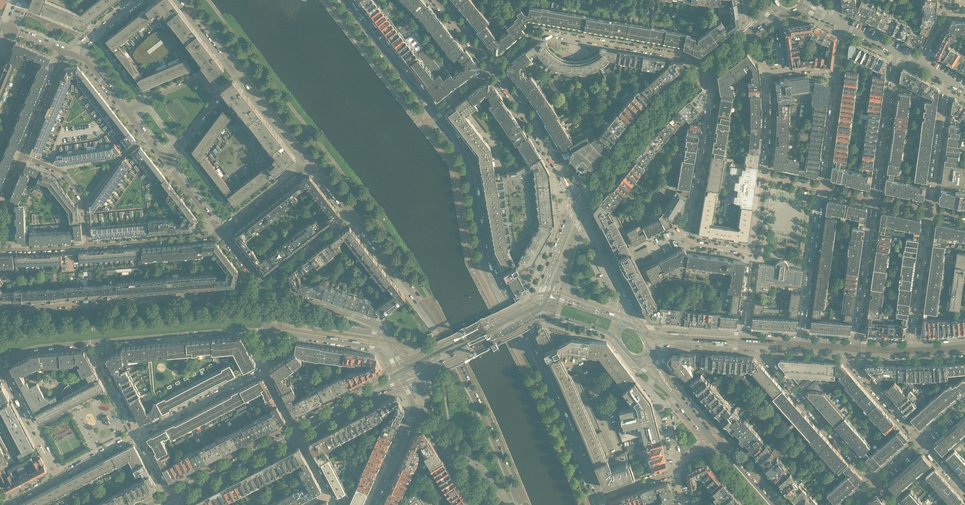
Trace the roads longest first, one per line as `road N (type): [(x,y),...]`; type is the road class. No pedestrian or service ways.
road 1 (residential): [(516,494),(444,336),(352,215)]
road 2 (residential): [(268,317),(36,334),(0,344)]
road 3 (residential): [(260,292),(0,310)]
road 4 (residential): [(701,70),(680,56),(535,31),(491,66)]
road 5 (residential): [(167,162),(216,94),(201,78),(125,110)]
road 6 (residential): [(761,347),(875,482)]
road 7 (tertiary): [(490,277),(467,165),(433,113)]
road 8 (residential): [(98,342),(266,331)]
road 9 (residential): [(688,230),(712,86),(701,70)]
road 10 (residential): [(491,66),(578,202)]
road 11 (residential): [(741,335),(752,251),(695,244),(688,230)]
road 12 (residential): [(822,187),(765,172),(769,74)]
road 13 (residential): [(801,340),(822,187)]
road 14 (tertiary): [(541,299),(405,369)]
road 15 (residential): [(875,199),(896,50)]
road 16 (tertiary): [(409,377),(542,313)]
road 17 (residential): [(857,343),(875,199)]
road 18 (residential): [(266,331),(376,348),(398,373)]
road 19 (tertiary): [(433,113),(344,0)]
road 20 (tertiary): [(596,496),(537,365)]
road 21 (tertiary): [(170,497),(296,431)]
road 22 (residential): [(262,367),(138,434)]
road 23 (tertiary): [(605,169),(701,70)]
road 24 (residential): [(930,210),(911,345)]
road 25 (residential): [(87,246),(221,232)]
road 26 (residential): [(385,334),(353,316),(260,292)]
road 27 (residential): [(948,80),(930,210)]
road 28 (residential): [(0,362),(60,474)]
road 29 (residential): [(87,246),(83,200),(62,172),(20,155)]

